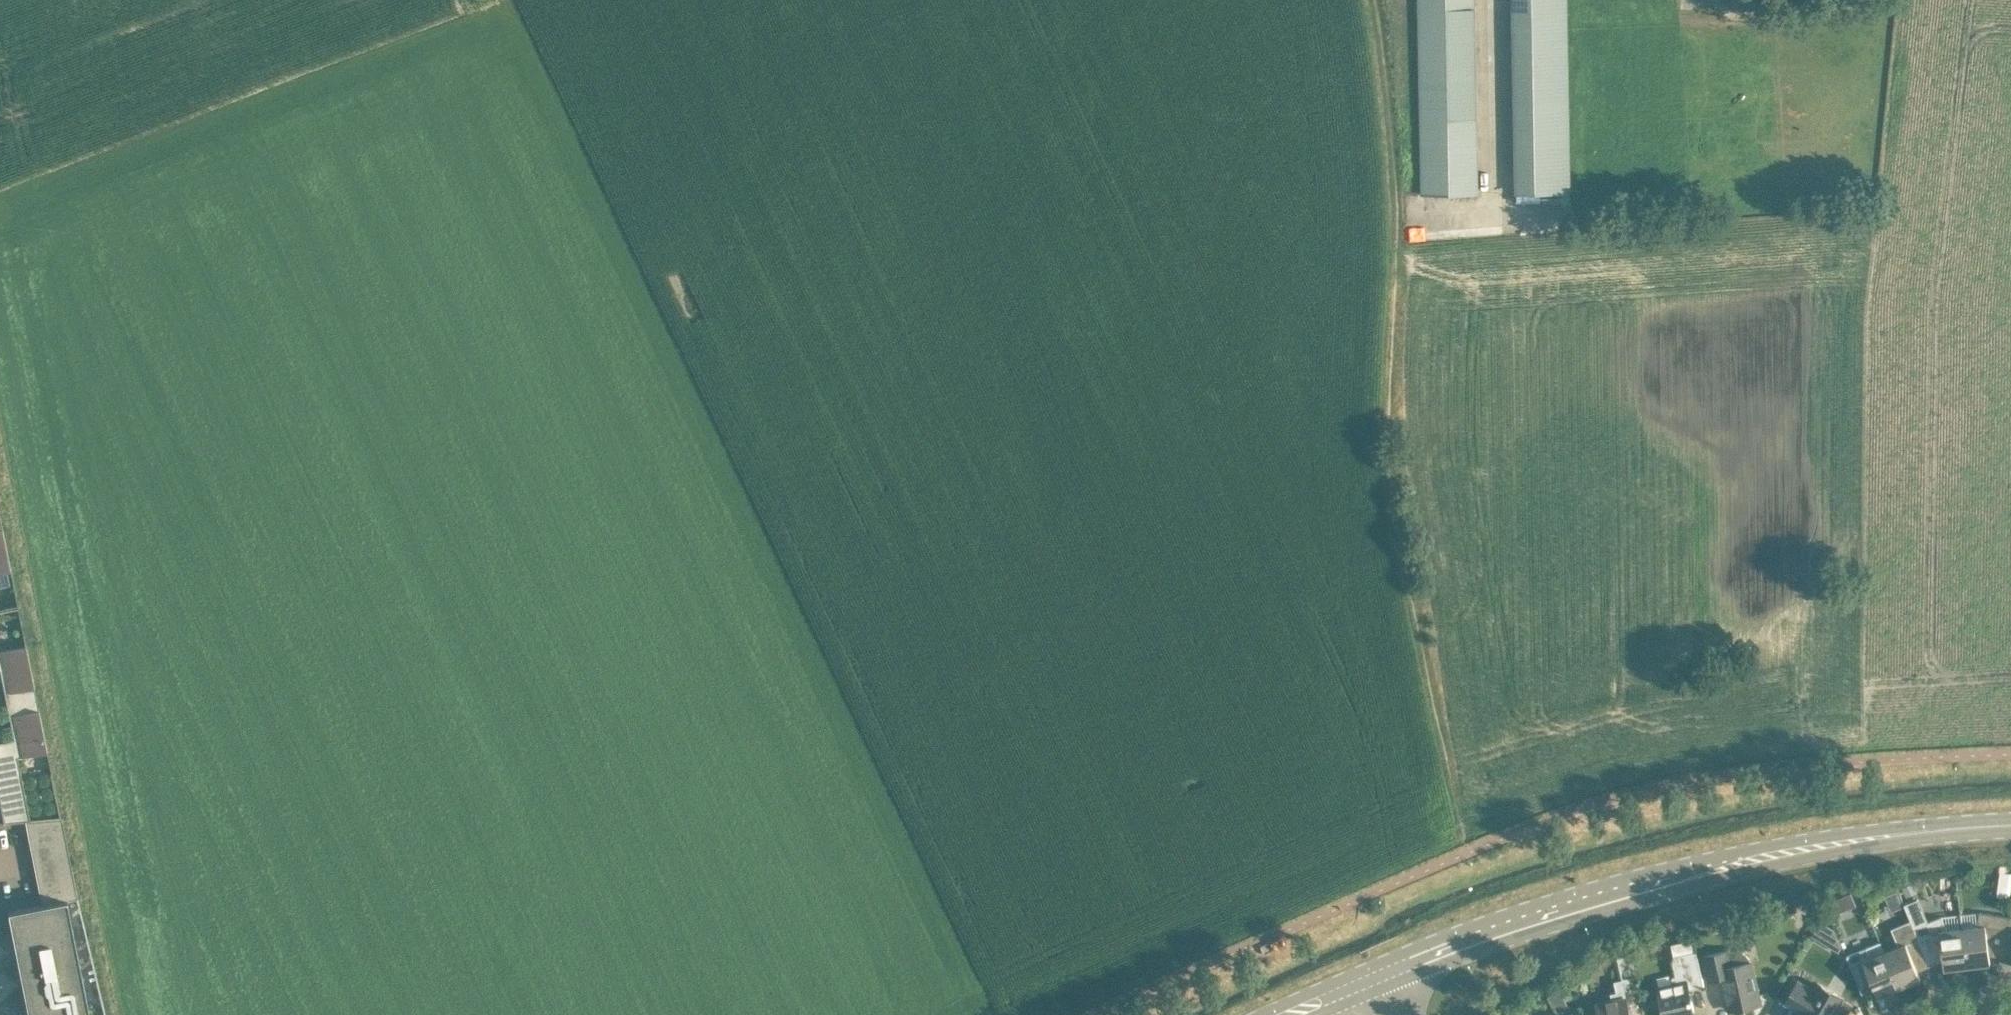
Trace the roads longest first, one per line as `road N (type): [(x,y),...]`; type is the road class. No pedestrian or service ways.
road 1 (tertiary): [(2010,824),(1766,855),(1543,916),(1375,977)]
road 2 (track): [(0,475),(114,1014)]

